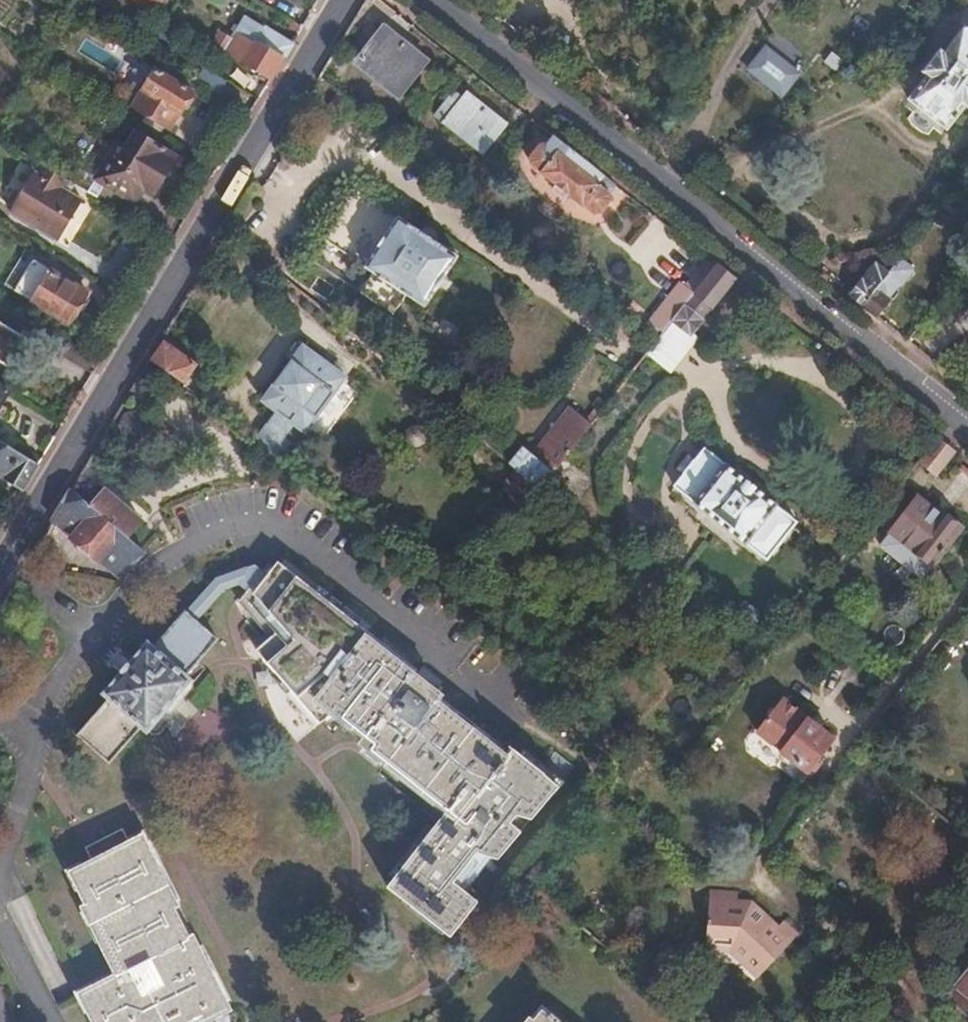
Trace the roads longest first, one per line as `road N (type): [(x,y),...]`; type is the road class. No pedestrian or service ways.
road 1 (secondary): [(428,0),(967,434)]
road 2 (secondary): [(0,570),(346,0)]

